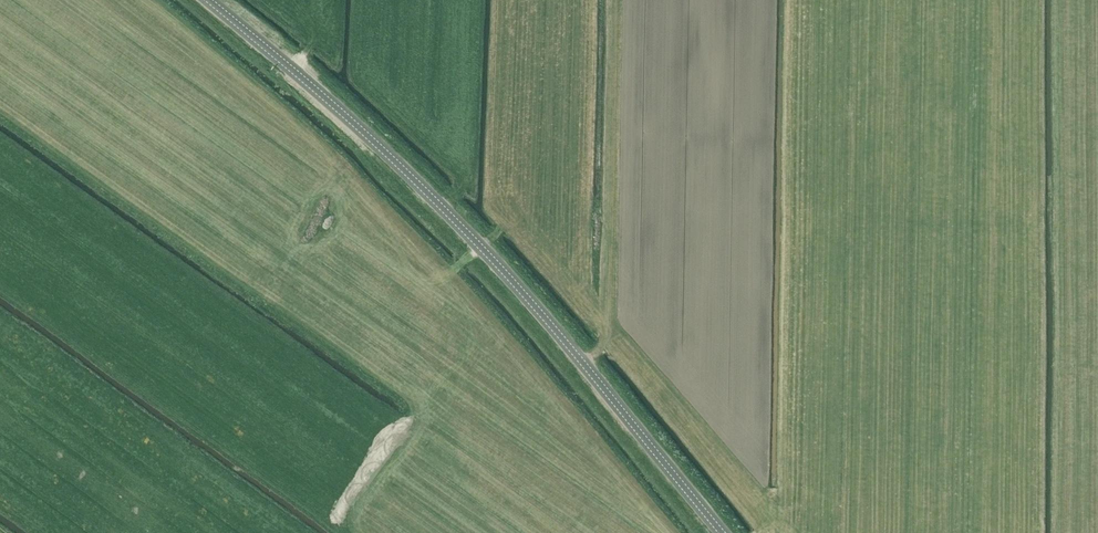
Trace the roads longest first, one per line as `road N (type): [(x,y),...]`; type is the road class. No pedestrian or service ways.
road 1 (tertiary): [(722,532),(481,249),(398,164),(210,0)]

